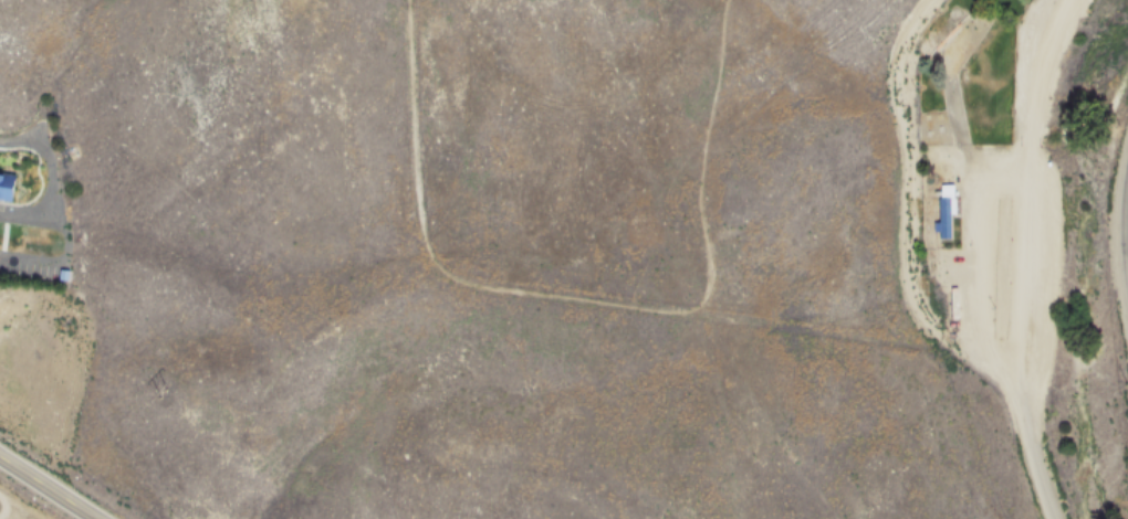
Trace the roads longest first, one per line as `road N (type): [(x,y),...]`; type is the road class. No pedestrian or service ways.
road 1 (residential): [(1058,518),(1033,447),(1027,400),(1027,149),(1032,65),(1070,0)]

